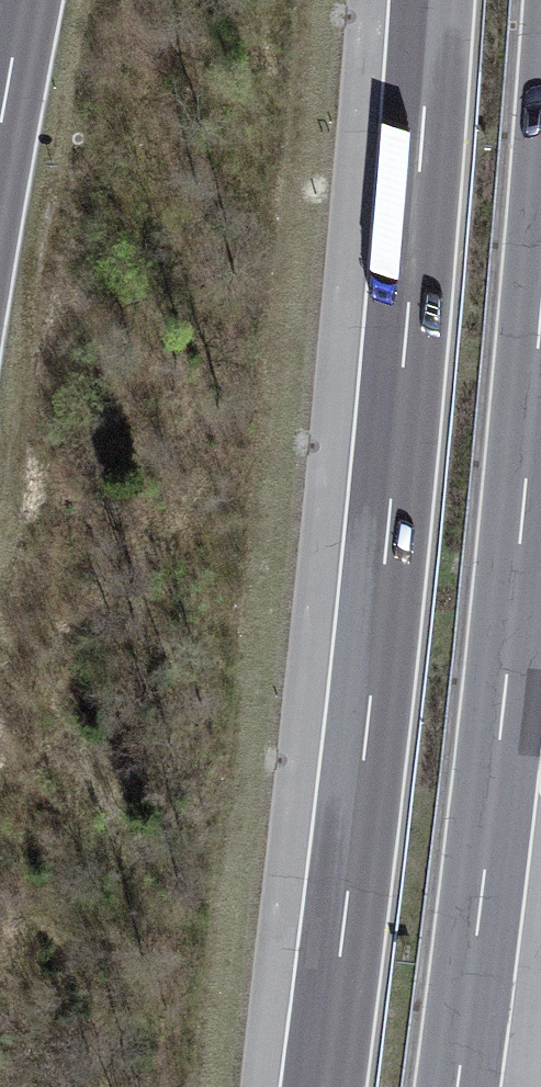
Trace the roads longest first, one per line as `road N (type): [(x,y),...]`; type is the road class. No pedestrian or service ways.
road 1 (motorway): [(431,0),(377,629),(324,1086)]
road 2 (motorway): [(457,1086),(540,301)]
road 3 (motorway): [(25,0),(0,124)]

